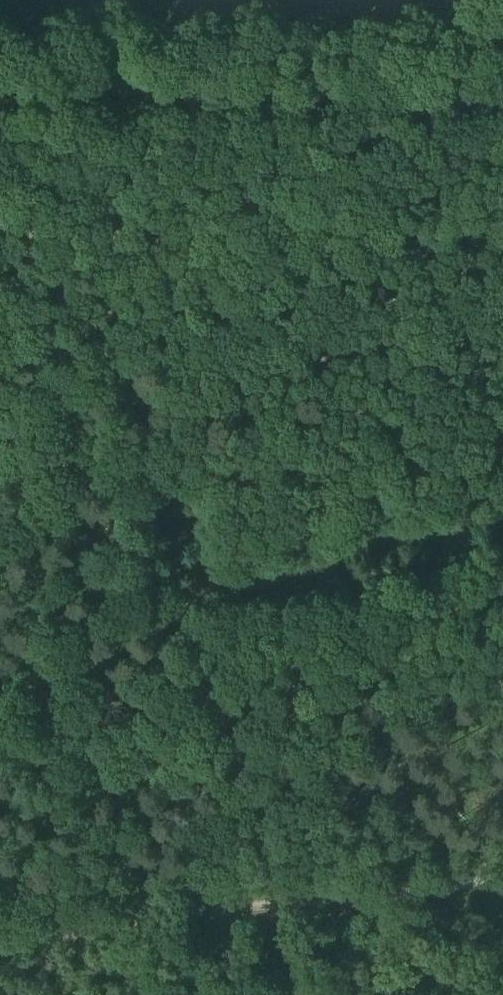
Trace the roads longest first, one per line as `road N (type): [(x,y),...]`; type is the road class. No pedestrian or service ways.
road 1 (track): [(502,491),(120,614),(0,677)]
road 2 (track): [(0,930),(502,877)]
road 3 (track): [(0,89),(502,91)]

